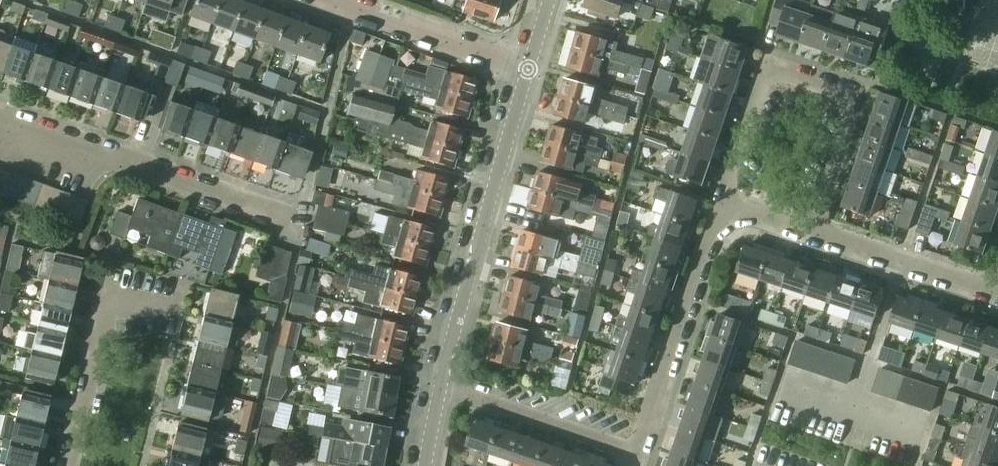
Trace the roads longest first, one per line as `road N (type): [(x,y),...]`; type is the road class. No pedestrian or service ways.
road 1 (residential): [(813,230),(858,95),(766,66),(720,200)]
road 2 (tertiary): [(440,384),(526,73)]
road 3 (residential): [(295,220),(0,124)]
road 4 (residential): [(720,200),(634,453)]
road 5 (residential): [(67,465),(108,300),(174,307)]
road 6 (residential): [(526,73),(330,0)]
road 7 (residential): [(440,384),(634,453)]
road 8 (residential): [(993,288),(813,230)]

